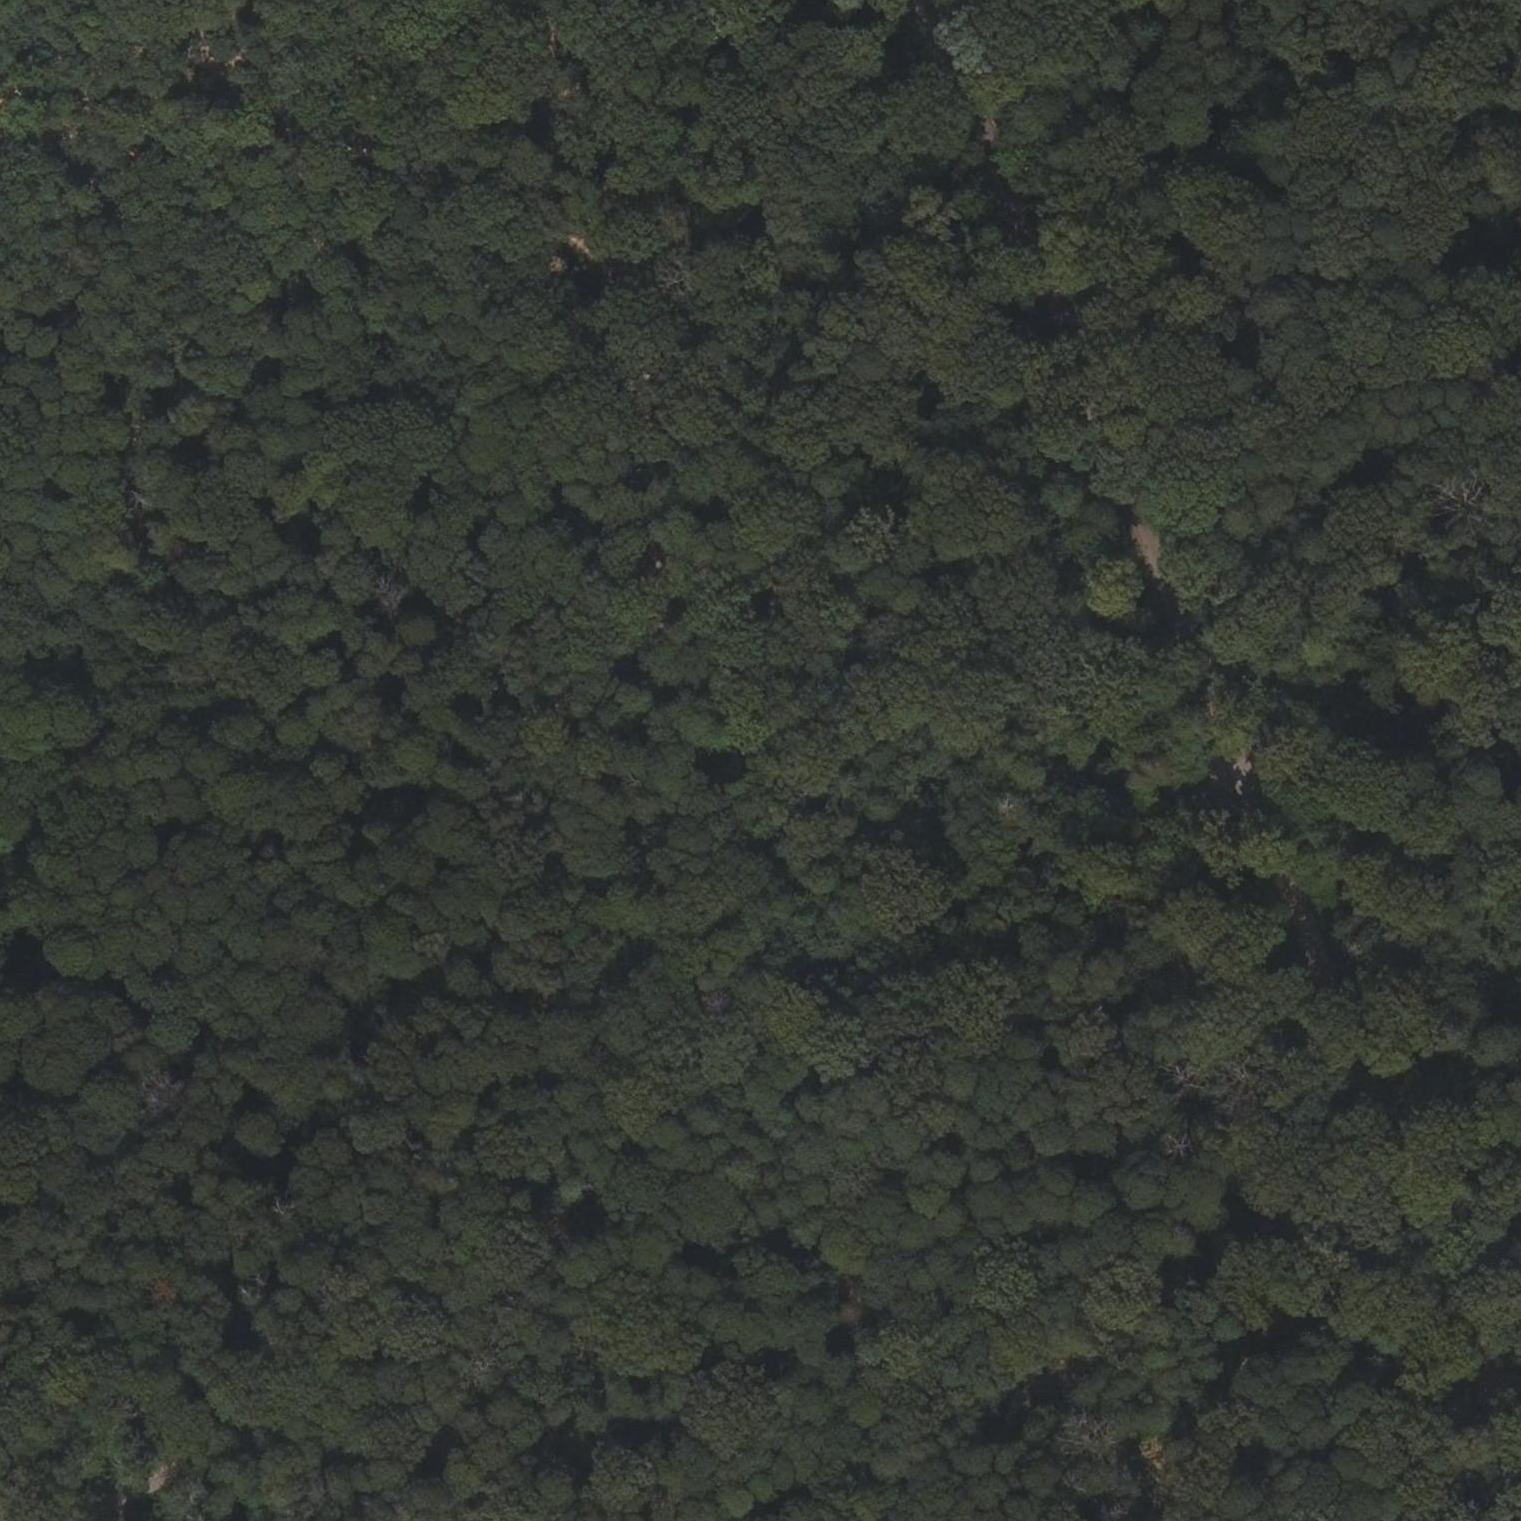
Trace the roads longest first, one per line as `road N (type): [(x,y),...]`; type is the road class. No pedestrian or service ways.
road 1 (track): [(1239,770),(816,1001),(533,1270)]
road 2 (unclassified): [(915,0),(1239,770)]
road 3 (track): [(1239,770),(1520,1466)]
road 4 (track): [(533,1270),(411,1354),(96,1520)]

